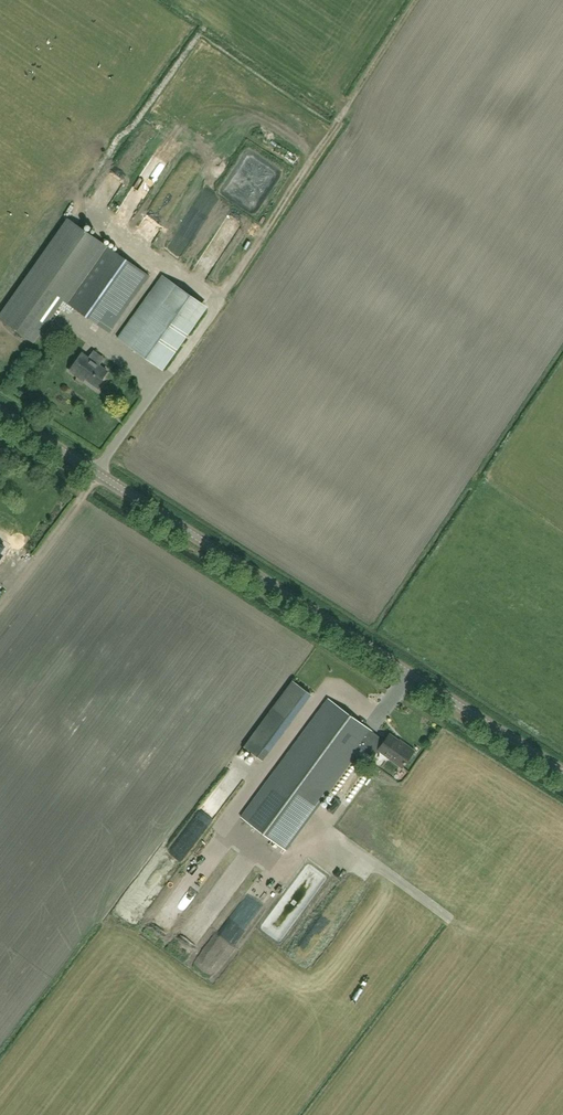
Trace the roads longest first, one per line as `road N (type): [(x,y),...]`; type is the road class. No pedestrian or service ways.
road 1 (tertiary): [(562,773),(178,521),(0,417)]
road 2 (track): [(93,471),(0,600)]

